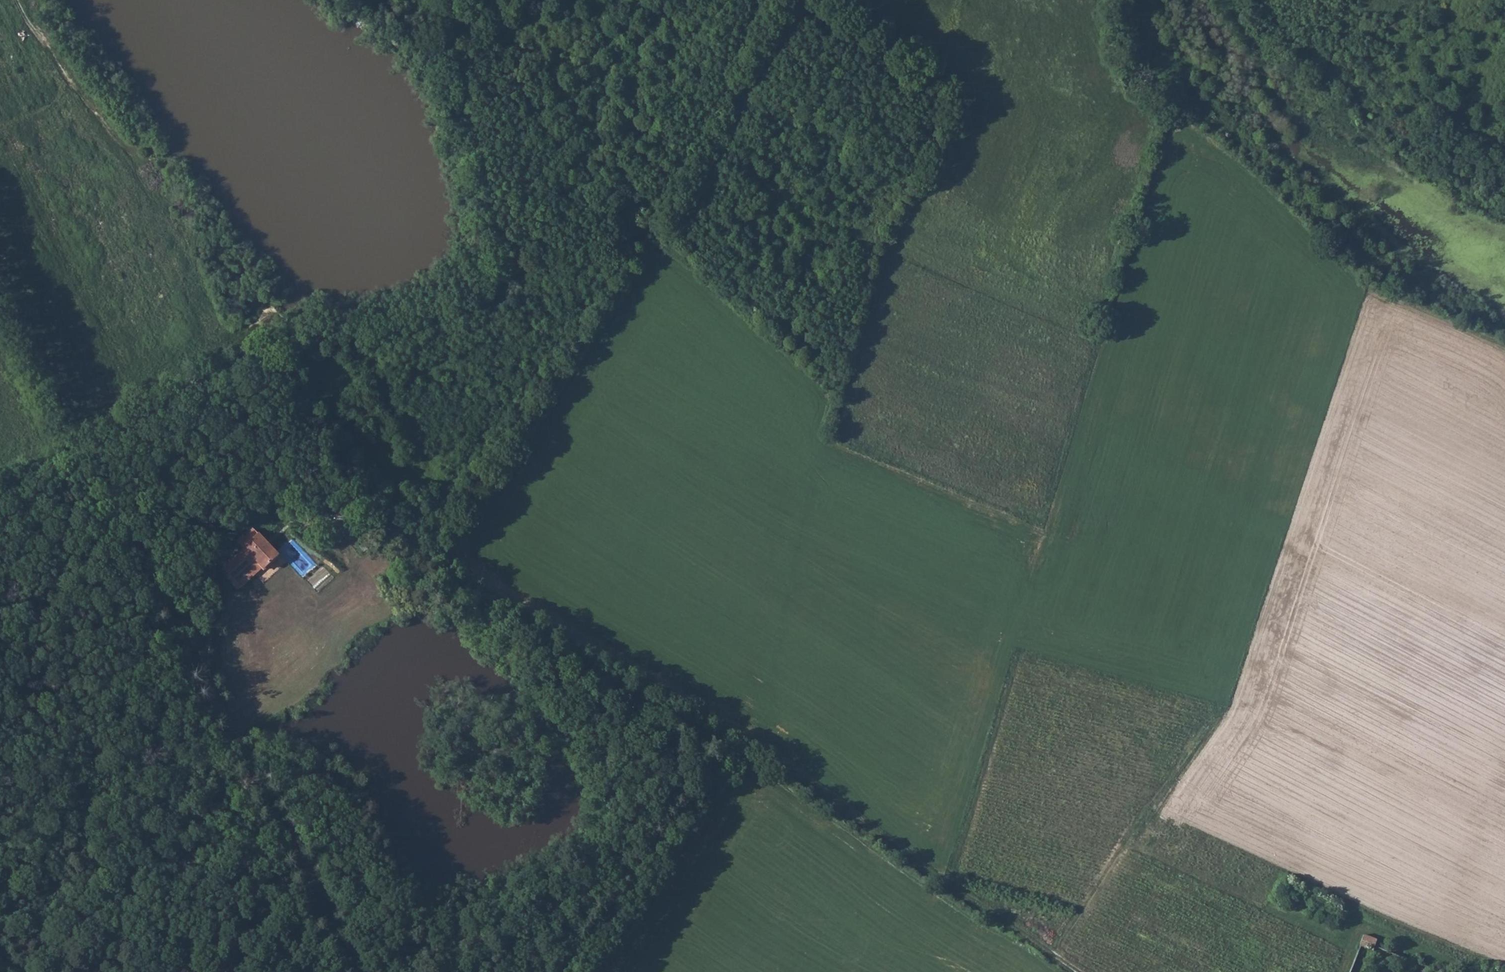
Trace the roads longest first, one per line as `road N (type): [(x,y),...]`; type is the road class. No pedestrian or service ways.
road 1 (track): [(952,886),(1081,971)]

